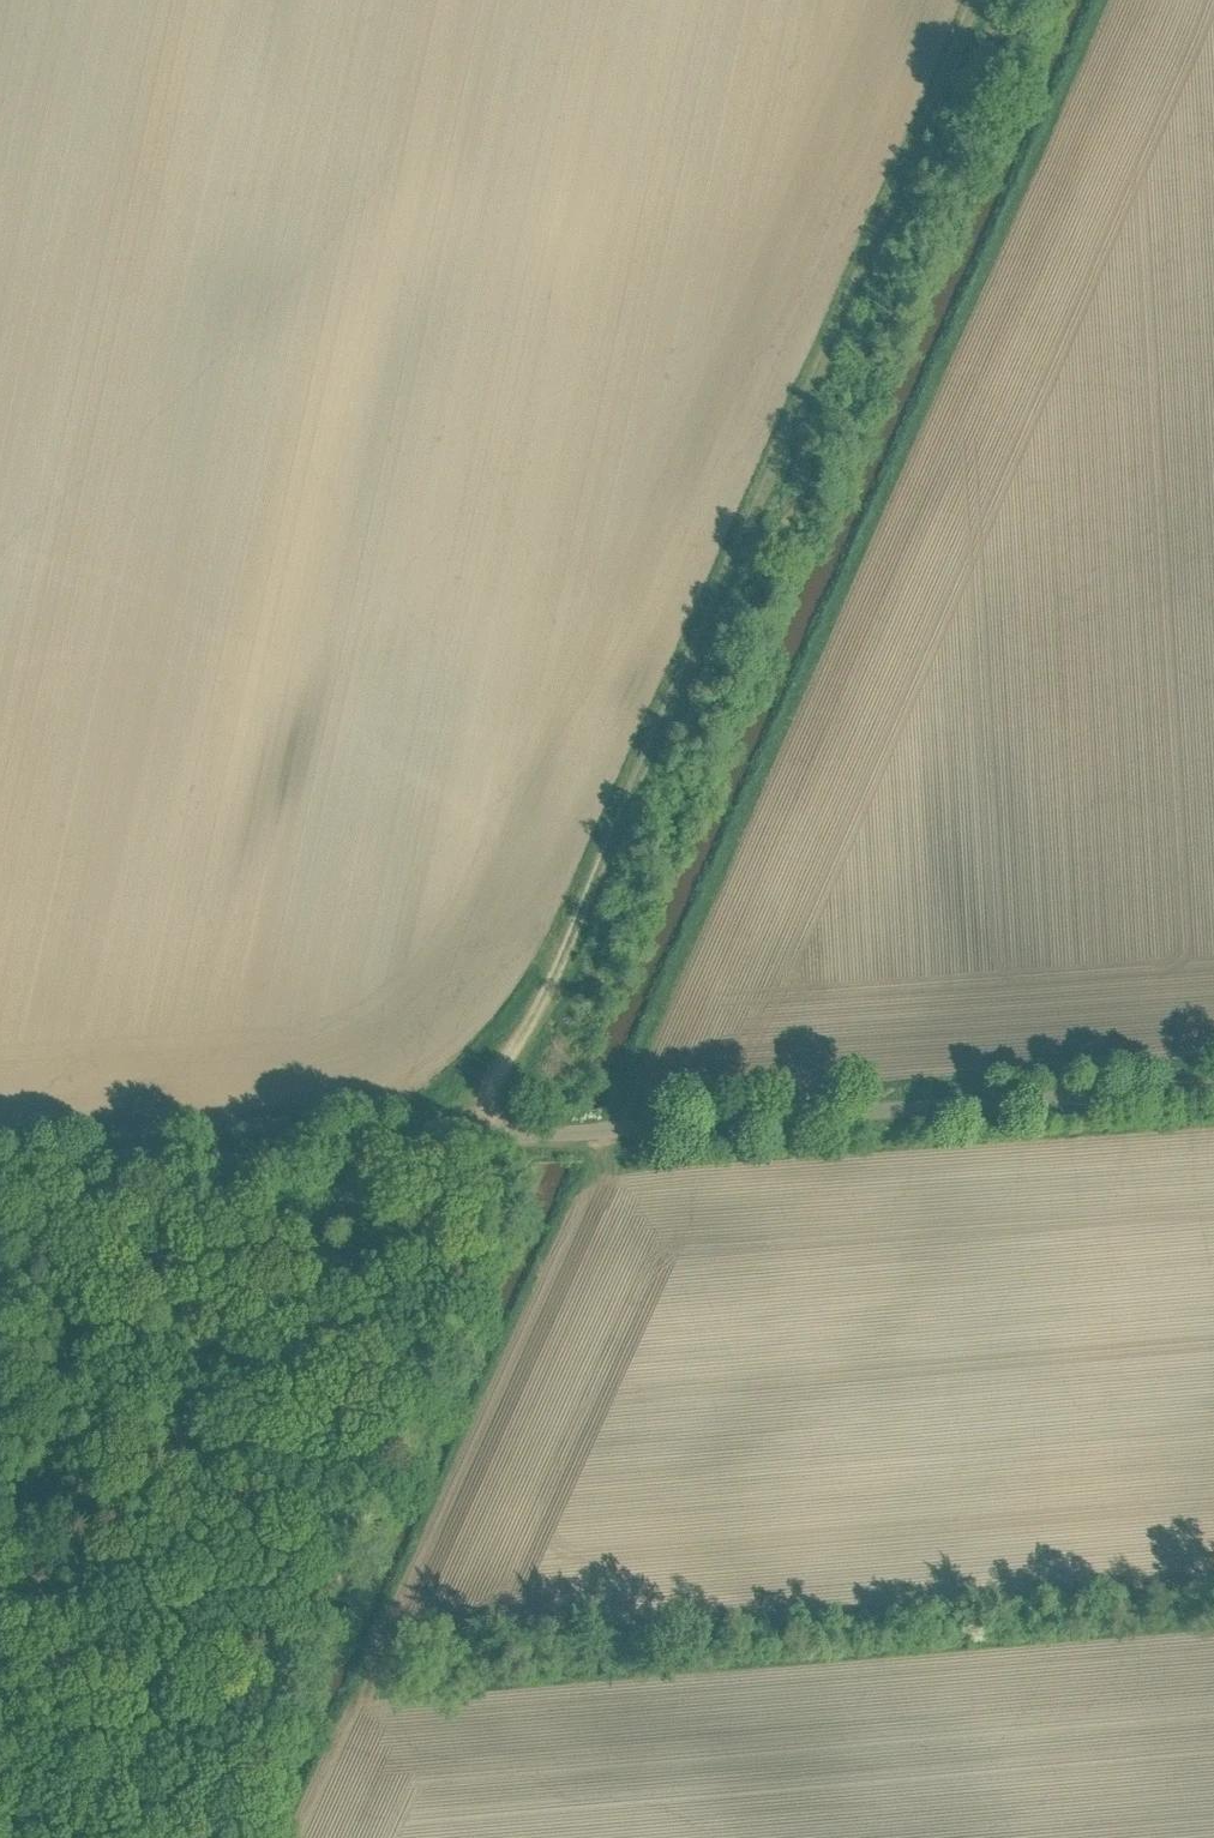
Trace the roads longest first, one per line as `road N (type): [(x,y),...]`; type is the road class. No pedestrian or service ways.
road 1 (track): [(976,0),(546,987),(502,1059),(484,1139)]

